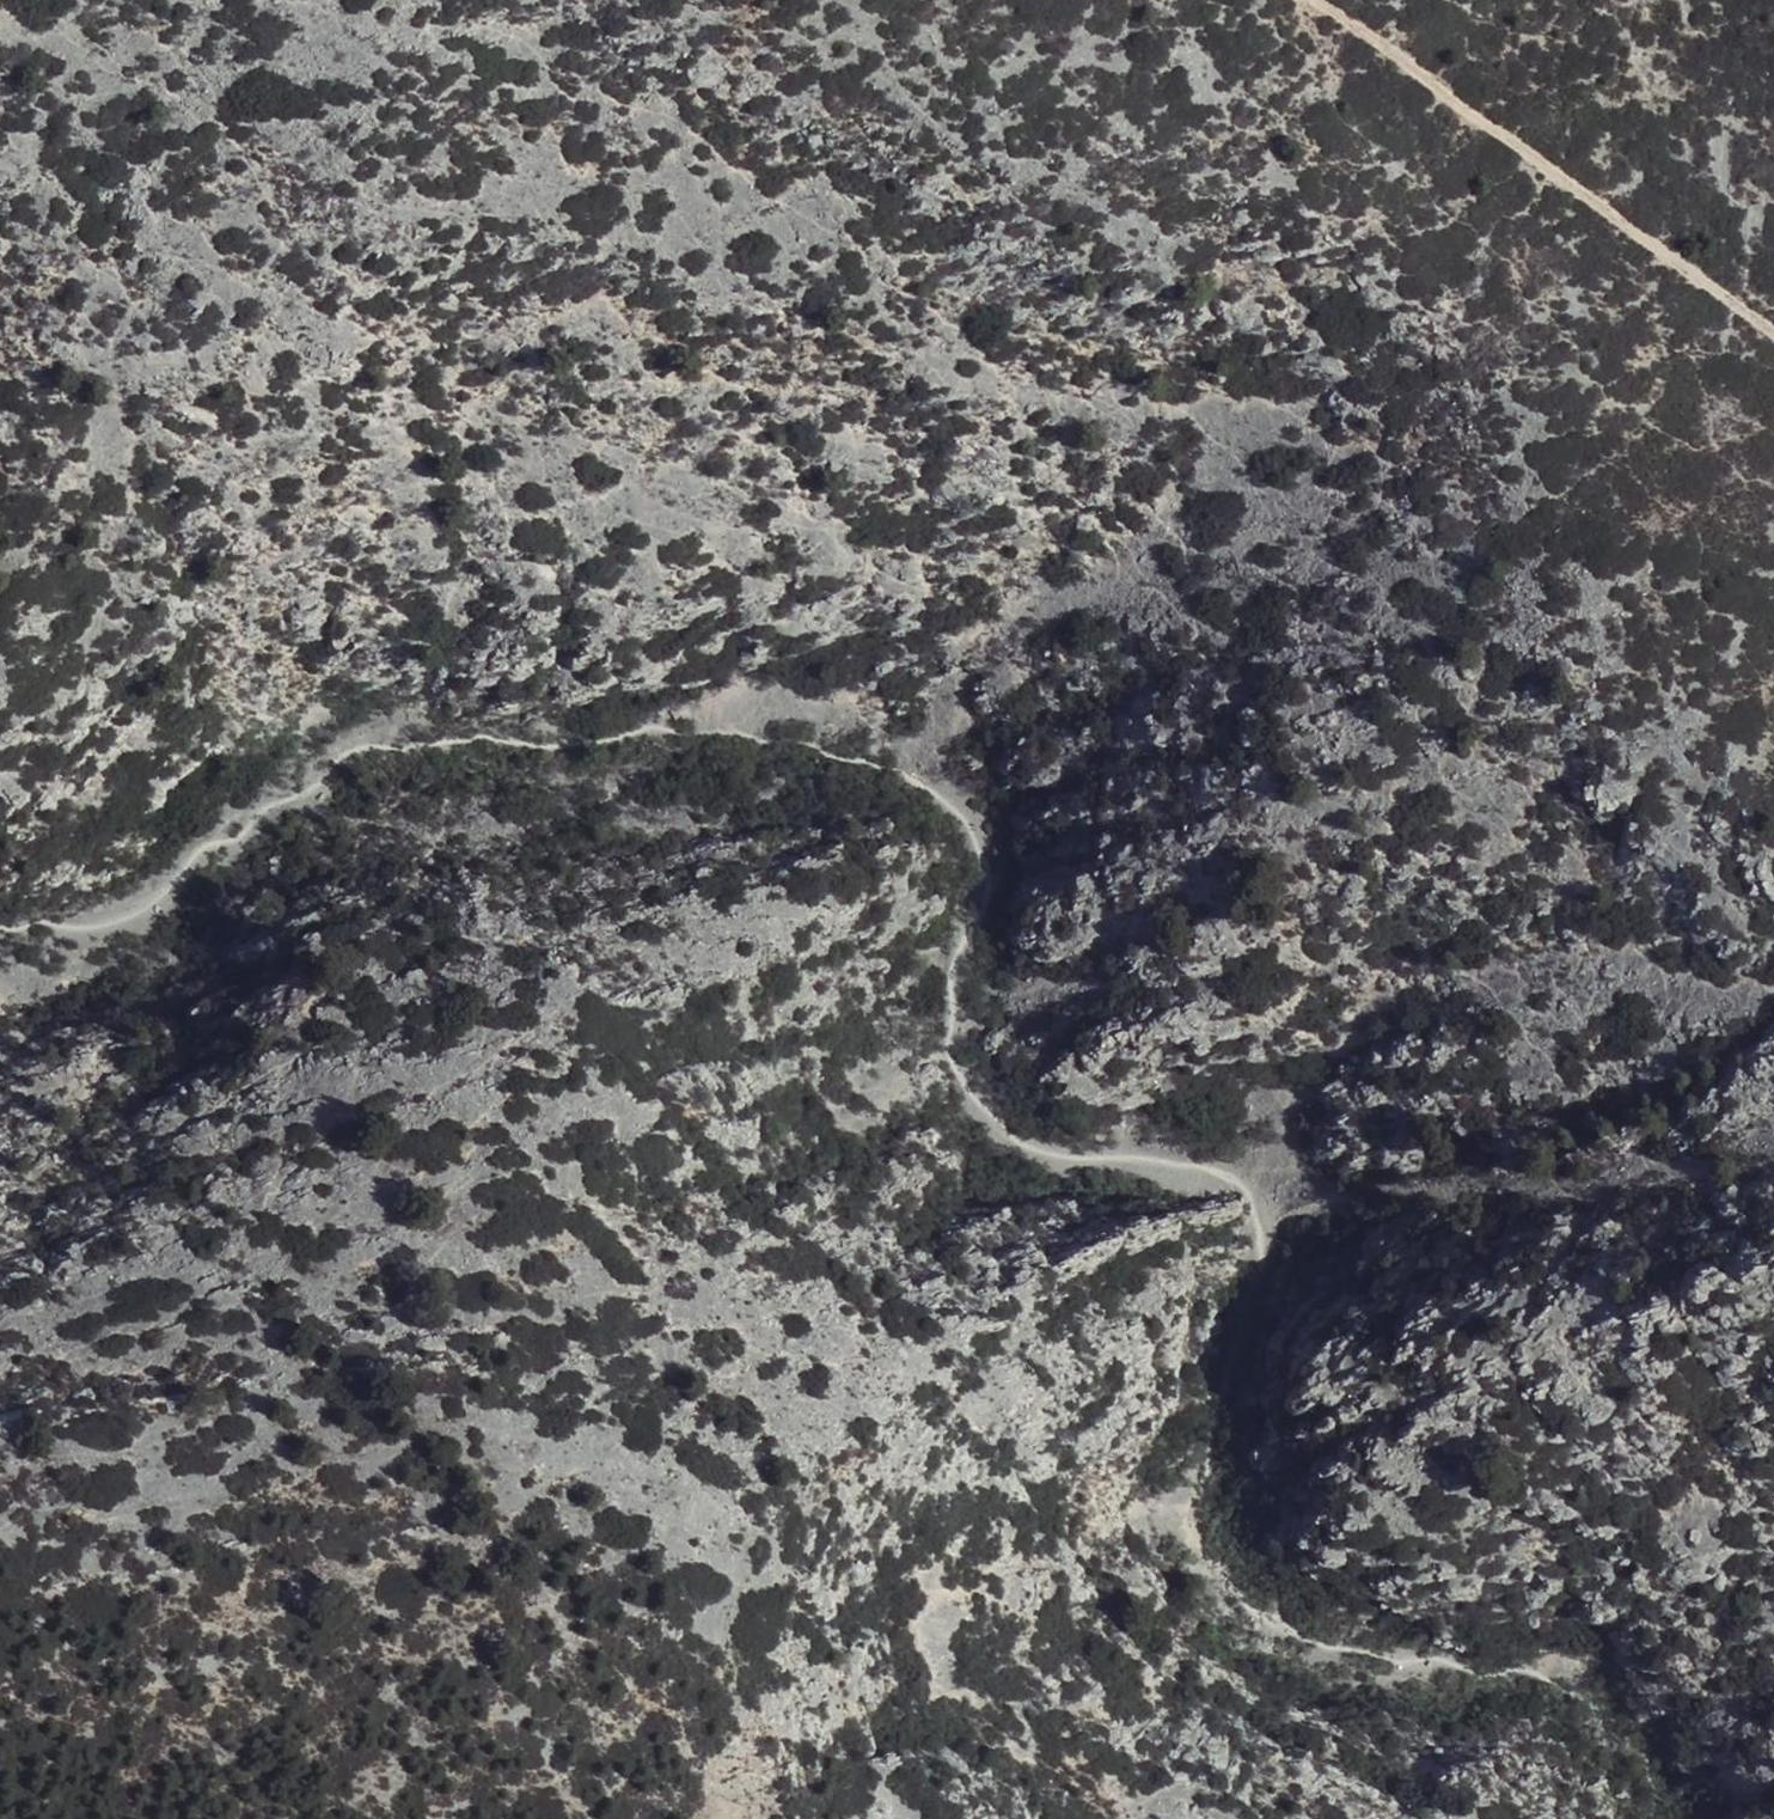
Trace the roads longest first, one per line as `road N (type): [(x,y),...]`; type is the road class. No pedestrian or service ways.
road 1 (track): [(1316,0),(1773,332)]

